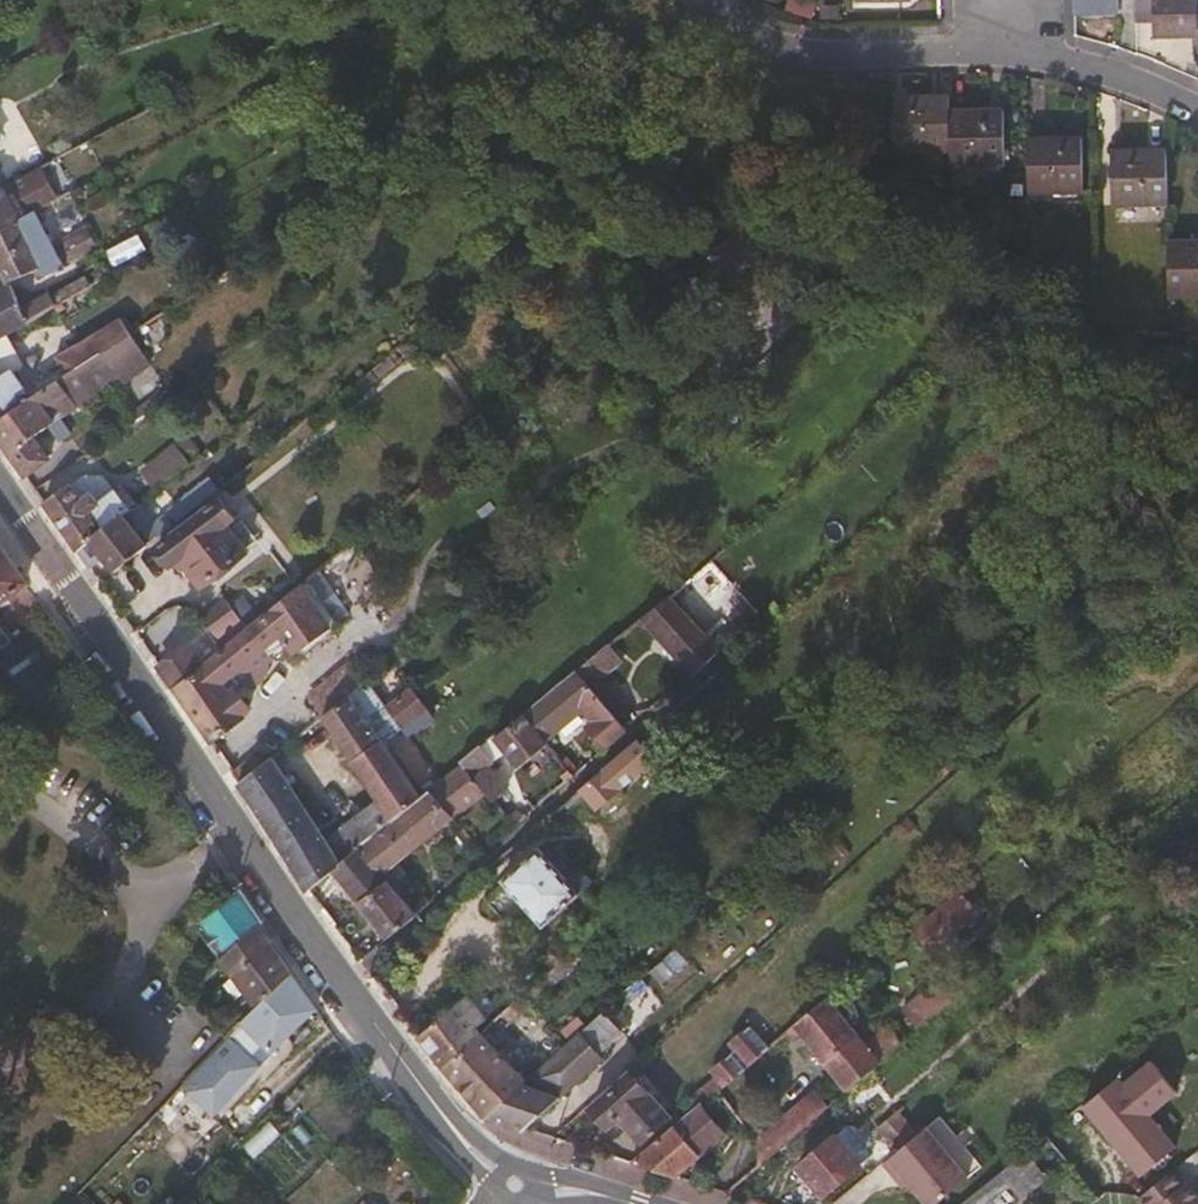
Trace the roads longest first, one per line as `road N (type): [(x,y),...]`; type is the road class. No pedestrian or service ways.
road 1 (tertiary): [(516,1175),(458,1132),(407,1066),(0,481)]
road 2 (residential): [(695,0),(773,57),(967,56)]
road 3 (residential): [(967,56),(1057,60),(1197,111)]

